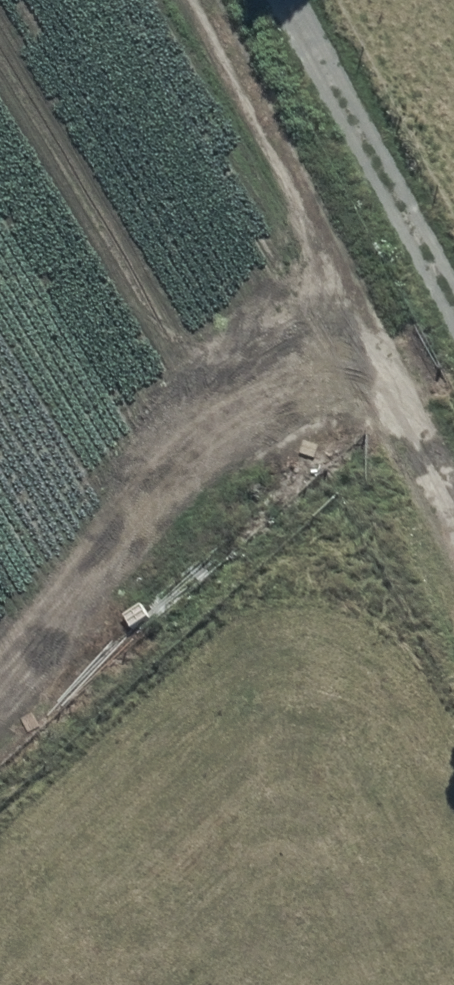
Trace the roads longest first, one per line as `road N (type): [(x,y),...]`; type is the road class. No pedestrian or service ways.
road 1 (track): [(453,525),(400,390),(332,338),(230,326),(112,409),(0,540)]
road 2 (track): [(453,311),(288,0)]

